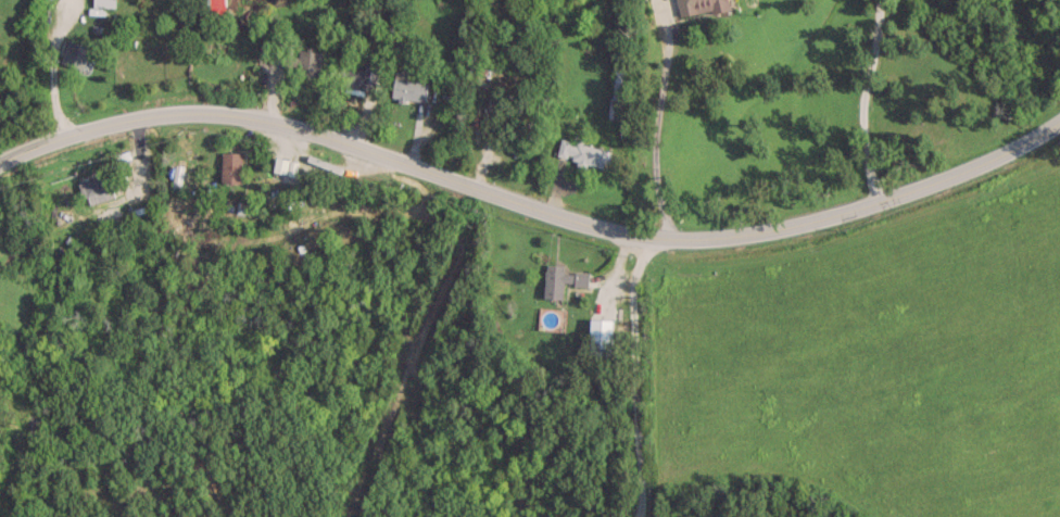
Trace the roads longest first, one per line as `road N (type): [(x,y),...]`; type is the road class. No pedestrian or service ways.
road 1 (tertiary): [(1059,120),(935,182),(730,237),(594,226),(323,134),(191,108),(56,135),(0,165)]
road 2 (residential): [(651,235),(632,315),(641,516)]

